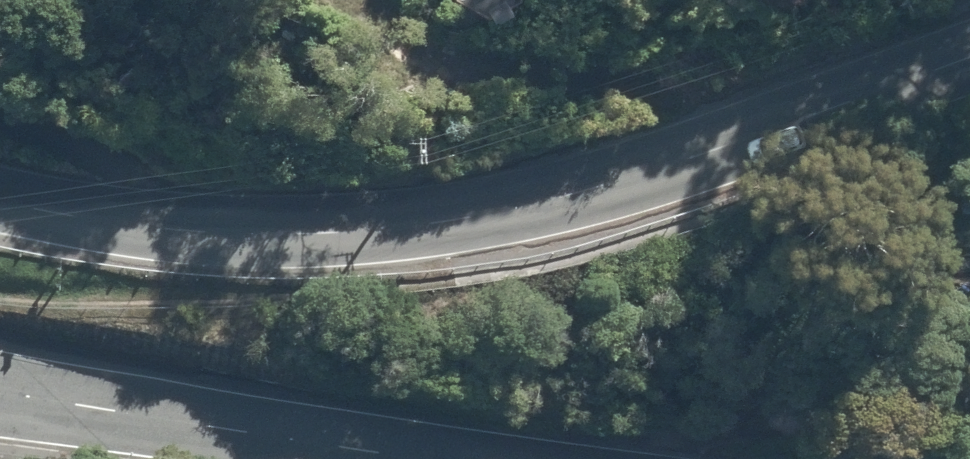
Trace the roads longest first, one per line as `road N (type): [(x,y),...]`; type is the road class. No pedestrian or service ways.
road 1 (secondary): [(0,200),(190,230),(411,227),(698,158),(969,62)]
road 2 (secondary): [(0,393),(402,458)]

